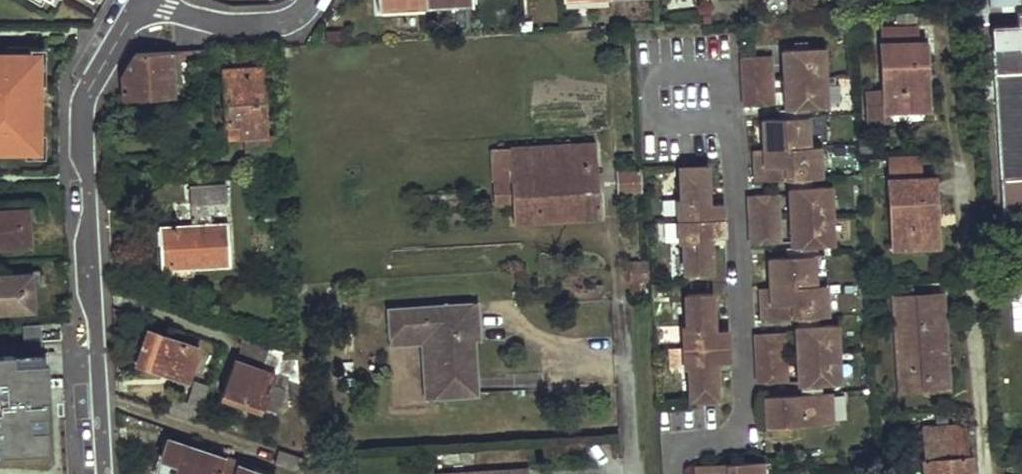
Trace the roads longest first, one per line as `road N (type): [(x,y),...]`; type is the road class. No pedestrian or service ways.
road 1 (residential): [(104,473),(84,128),(89,92),(146,0)]
road 2 (residential): [(157,0),(227,27),(258,29),(291,21),(312,0)]

